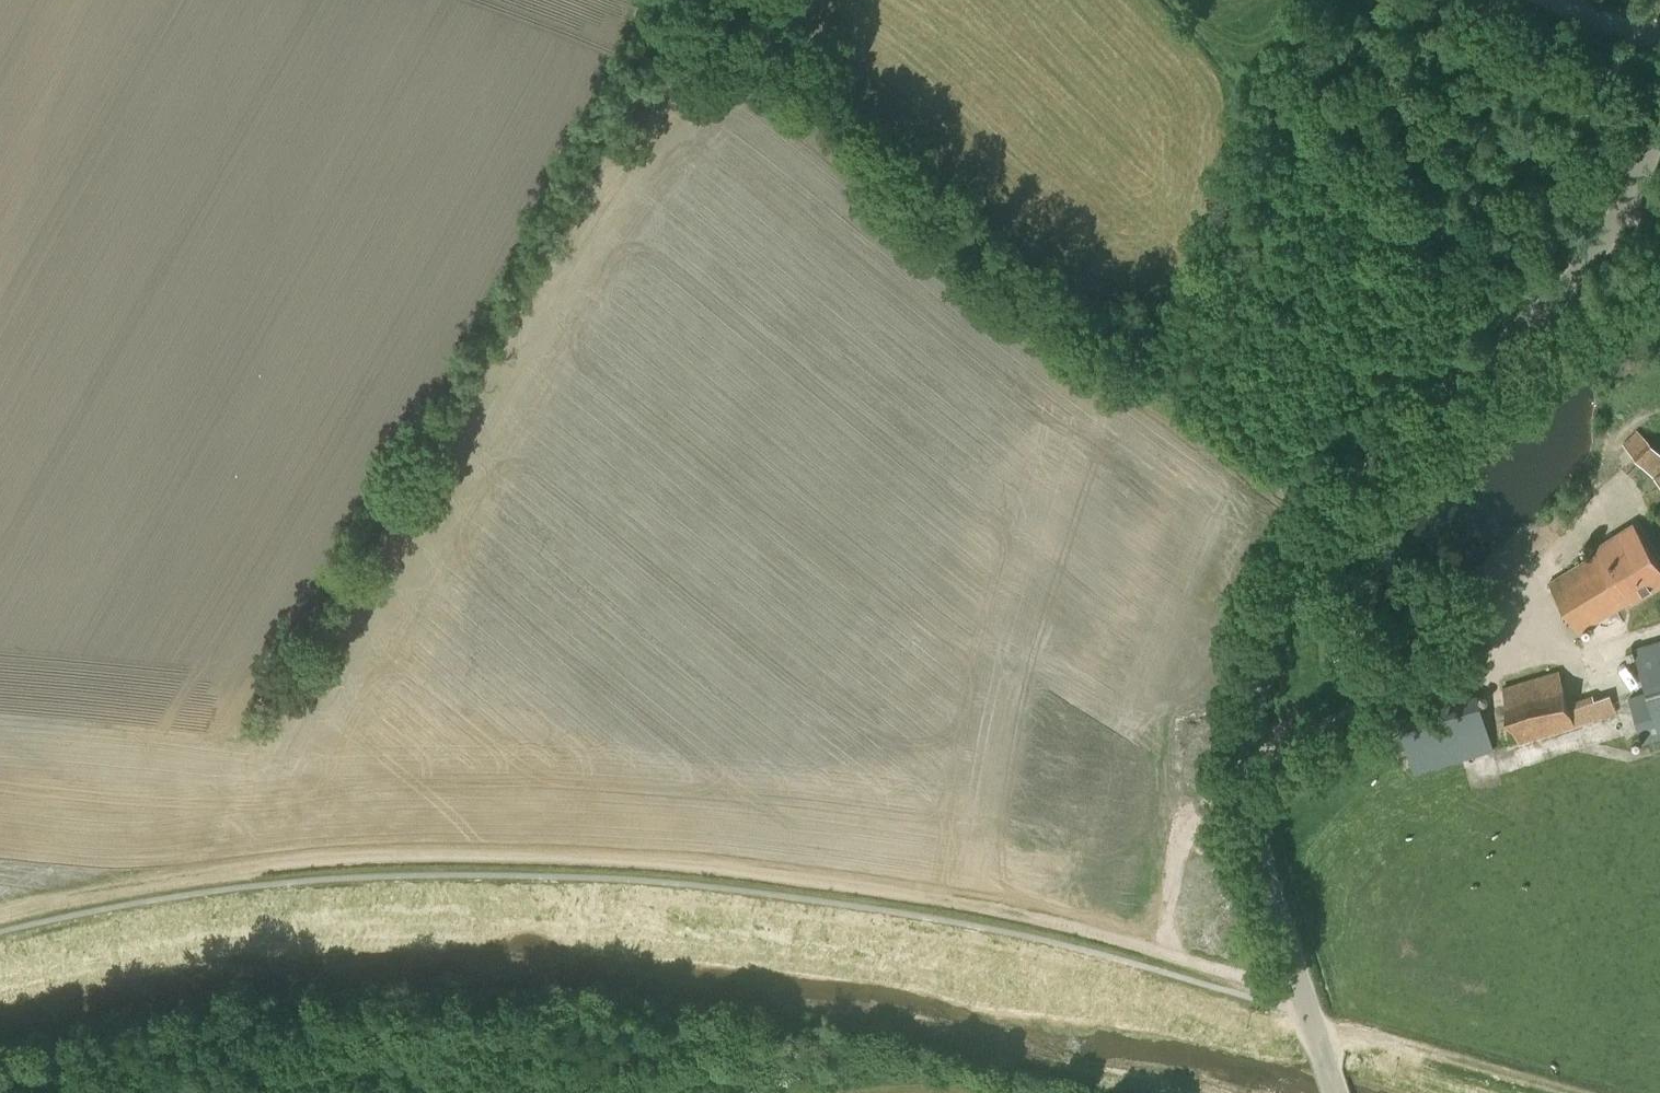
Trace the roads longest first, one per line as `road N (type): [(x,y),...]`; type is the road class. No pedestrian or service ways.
road 1 (unclassified): [(1335,1092),(1276,902),(1247,767),(1258,665),(1281,592),(1339,481),(1613,230),(1659,133)]

